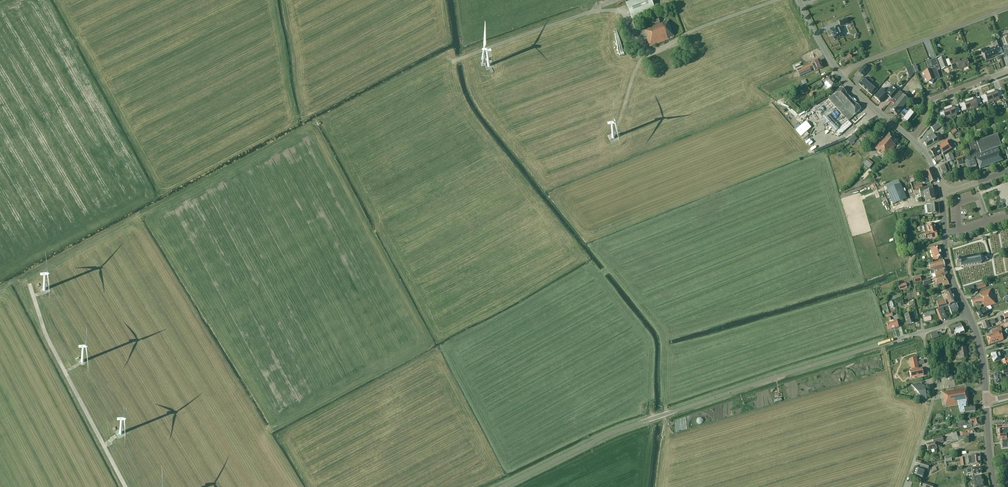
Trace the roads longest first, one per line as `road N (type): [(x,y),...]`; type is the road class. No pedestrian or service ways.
road 1 (unclassified): [(501,486),(621,429),(922,332)]
road 2 (tertiary): [(911,139),(840,75),(798,0)]
road 3 (residential): [(906,486),(931,404),(922,332)]
road 4 (tertiary): [(969,314),(948,264),(943,192)]
road 5 (residential): [(911,139),(931,100),(1007,70)]

